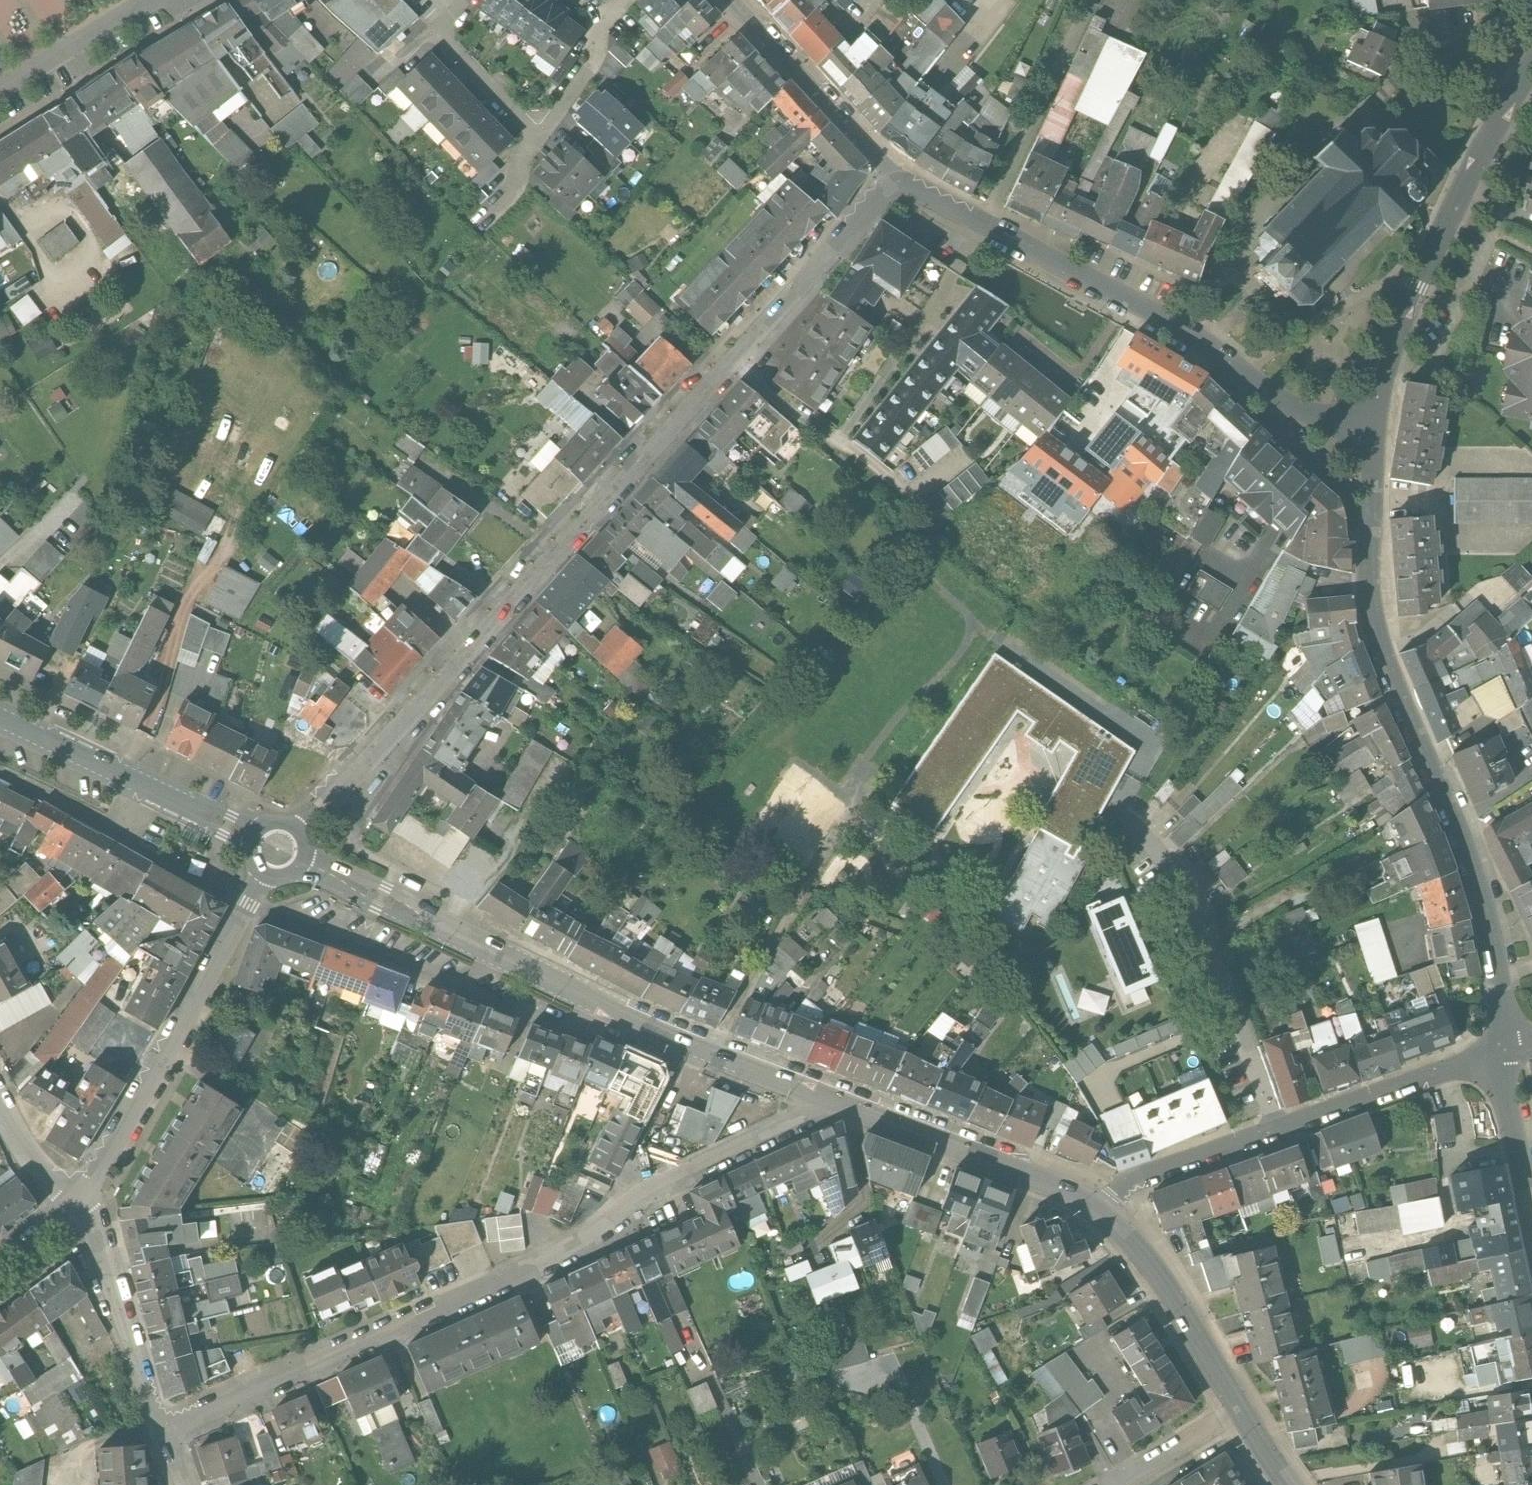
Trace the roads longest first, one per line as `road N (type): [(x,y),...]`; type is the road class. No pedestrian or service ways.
road 1 (residential): [(168,1437),(299,1370),(558,1263),(667,1191),(834,1111)]
road 2 (residential): [(276,855),(731,360)]
road 3 (residential): [(1370,434),(1373,623),(1464,843),(1493,942),(1503,1051)]
road 4 (residential): [(834,1111),(276,855)]
road 5 (residential): [(903,177),(1126,300),(1263,390),(1370,434)]
road 6 (residential): [(276,855),(220,971),(77,1212)]
road 7 (residential): [(1370,434),(1395,337),(1418,287),(1469,178),(1531,75)]
road 8 (residential): [(1277,1129),(1200,913),(1138,828)]
road 9 (residential): [(276,855),(0,721)]
road 10 (residential): [(1104,1211),(834,1111)]
road 11 (residential): [(731,360),(838,444),(901,512),(908,555)]
road 12 (residential): [(731,360),(903,177)]
road 13 (residential): [(903,177),(734,0)]
road 14 (residential): [(77,1212),(168,1437)]
road 15 (residential): [(1503,1051),(1277,1129)]
road 16 (residential): [(1238,1402),(1144,1251),(1104,1211)]
road 17 (residential): [(1277,1129),(1128,1184),(1104,1211)]
road 18 (residential): [(535,132),(431,32),(463,0)]
road 19 (residential): [(153,0),(0,93)]
road 20 (residential): [(622,0),(598,33),(595,54),(535,132)]
road 21 (residential): [(1503,1051),(1502,1088),(1531,1206)]
road 22 (residential): [(1238,1402),(1114,1484)]
road 23 (residential): [(0,1104),(77,1212)]

